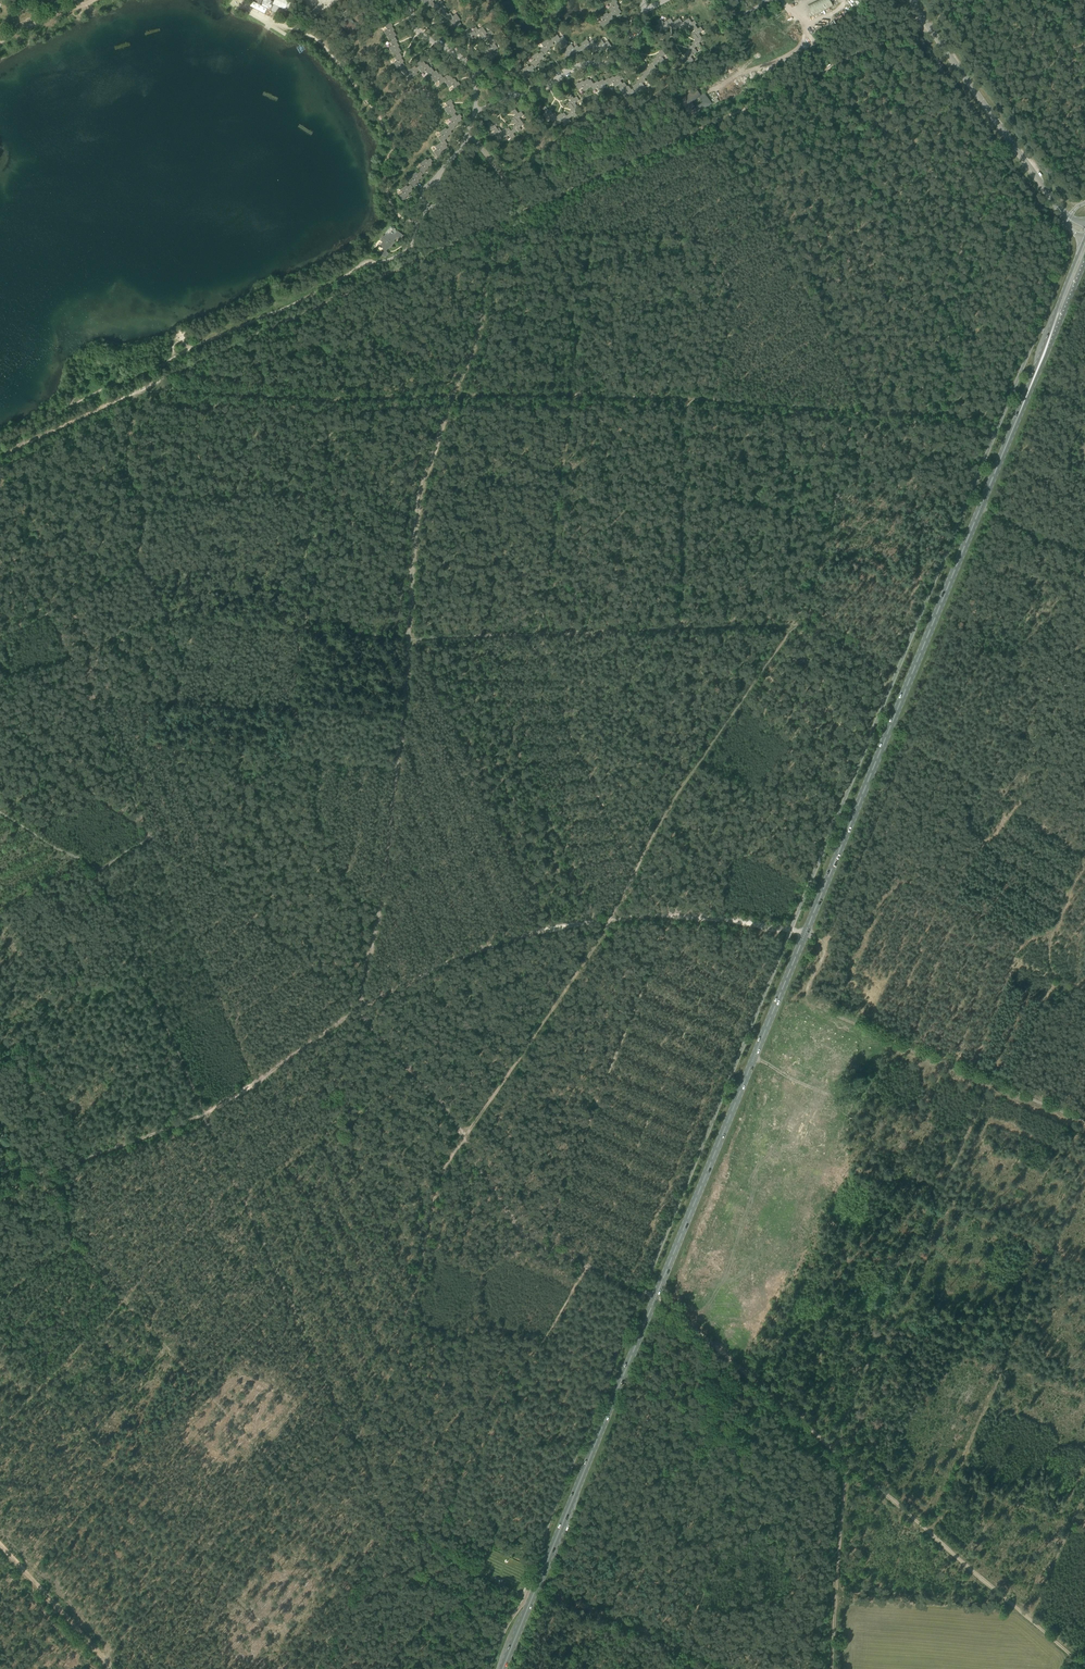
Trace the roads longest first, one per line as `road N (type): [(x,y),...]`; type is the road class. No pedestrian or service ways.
road 1 (primary): [(502,1668),(1027,393)]
road 2 (track): [(156,387),(331,398),(290,757),(351,897),(544,928),(411,637)]
road 3 (track): [(684,628),(809,620),(765,666),(642,858),(597,943),(466,1137)]
road 4 (unclassified): [(632,162),(0,461)]
road 5 (track): [(359,1009),(262,928),(208,866),(176,858),(148,835),(44,613),(134,561)]
road 6 (track): [(609,920),(715,919),(826,943),(806,995),(812,1008),(1084,1120)]
road 7 (track): [(684,628),(686,400),(714,403),(727,284),(702,243),(682,241),(632,162)]
road 8 (track): [(462,1144),(440,1178),(411,1305),(358,1434),(350,1444),(324,1433),(196,1557)]
road 9 (track): [(534,633),(541,623),(571,396),(331,398)]
road 10 (track): [(490,230),(477,336),(418,488),(411,637)]
road 11 (track): [(205,1116),(92,869),(0,811)]
road 12 (track): [(1003,418),(856,411),(809,620)]
road 13 (track): [(830,1454),(888,1322),(1084,1403)]
road 14 (track): [(196,1557),(119,1469),(198,1387),(121,1300)]
road 15 (track): [(668,1668),(722,1550),(675,1476),(769,1395)]
road 16 (track): [(165,607),(187,662),(176,702),(402,712)]
road 17 (track): [(715,123),(866,411)]
road 18 (track): [(925,24),(632,162)]
road 19 (track): [(427,1539),(586,1266)]
road 20 (track): [(359,1009),(402,712)]
road 21 (track): [(411,637),(684,628)]
road 22 (unclassified): [(1062,214),(912,0)]
road 23 (track): [(888,1322),(991,1082)]
road 24 (track): [(165,607),(178,620),(411,637)]
road 25 (track): [(121,1300),(234,1180),(205,1116)]
road 26 (track): [(769,1395),(660,1299),(586,1266)]
road 27 (track): [(1016,1610),(844,1465)]
road 28 (track): [(0,1190),(205,1116)]
road 29 (track): [(529,1582),(721,1668)]
road 30 (track): [(316,1668),(389,1525),(427,1539)]
road 31 (track): [(205,1116),(359,1009)]
road 32 (track): [(586,1266),(523,1234),(462,1144)]
road 33 (track): [(0,1426),(121,1300)]
road 34 (track): [(134,561),(145,505),(128,466),(135,397)]
road 35 (track): [(466,1137),(359,1009)]
road 36 (primary): [(1084,238),(1027,393)]
road 37 (track): [(196,1557),(304,1668)]
road 38 (track): [(0,1546),(101,1659)]
road 39 (primary): [(1027,393),(1084,263)]
road 40 (track): [(1084,1491),(1029,1621)]
road 41 (track): [(196,1557),(101,1659)]
road 42 (track): [(835,1599),(844,1465)]

